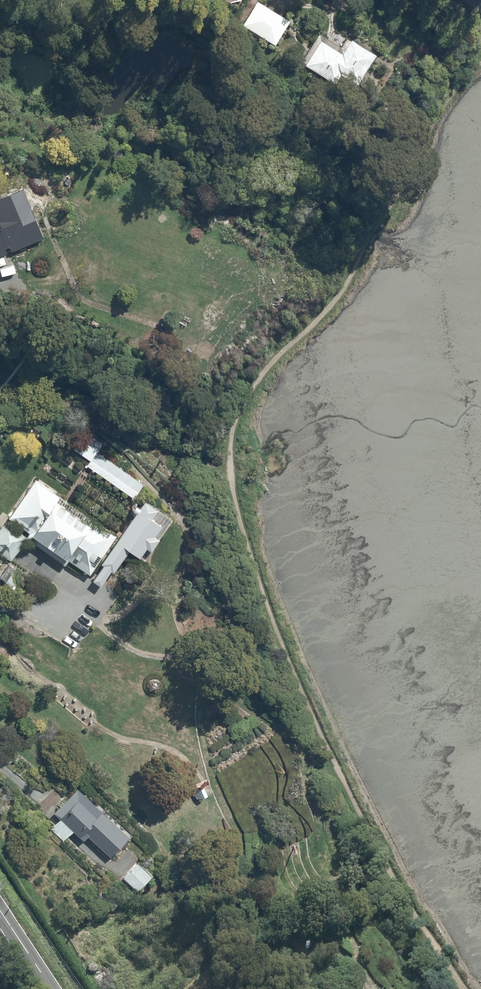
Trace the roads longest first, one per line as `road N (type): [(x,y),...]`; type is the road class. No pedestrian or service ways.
road 1 (track): [(480,56),(432,121),(346,288),(258,381),(231,458),(239,518),(306,699),(364,820),(465,988)]

